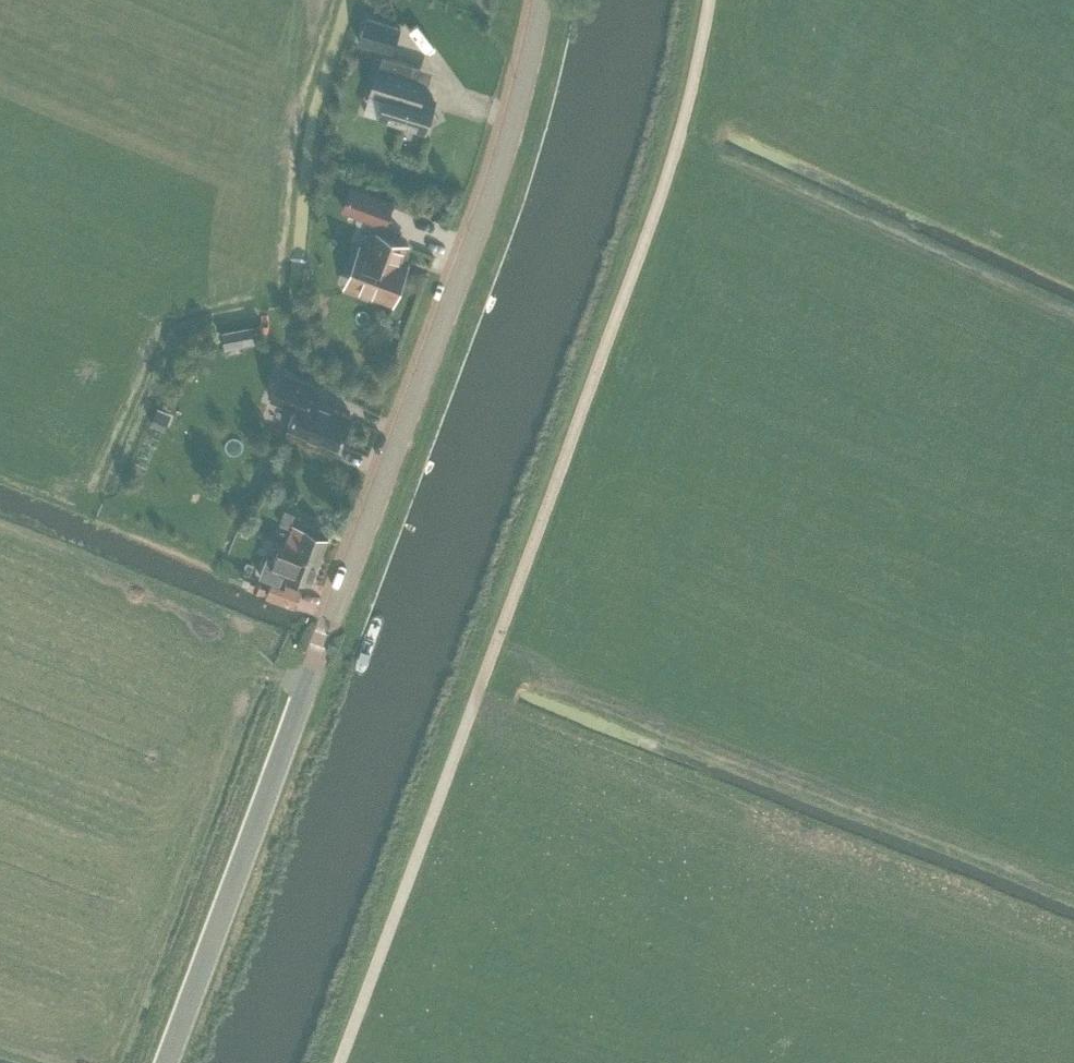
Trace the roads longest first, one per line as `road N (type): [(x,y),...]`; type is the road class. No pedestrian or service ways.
road 1 (tertiary): [(169,1062),(504,167),(546,0)]
road 2 (track): [(713,0),(674,159),(341,1062)]

